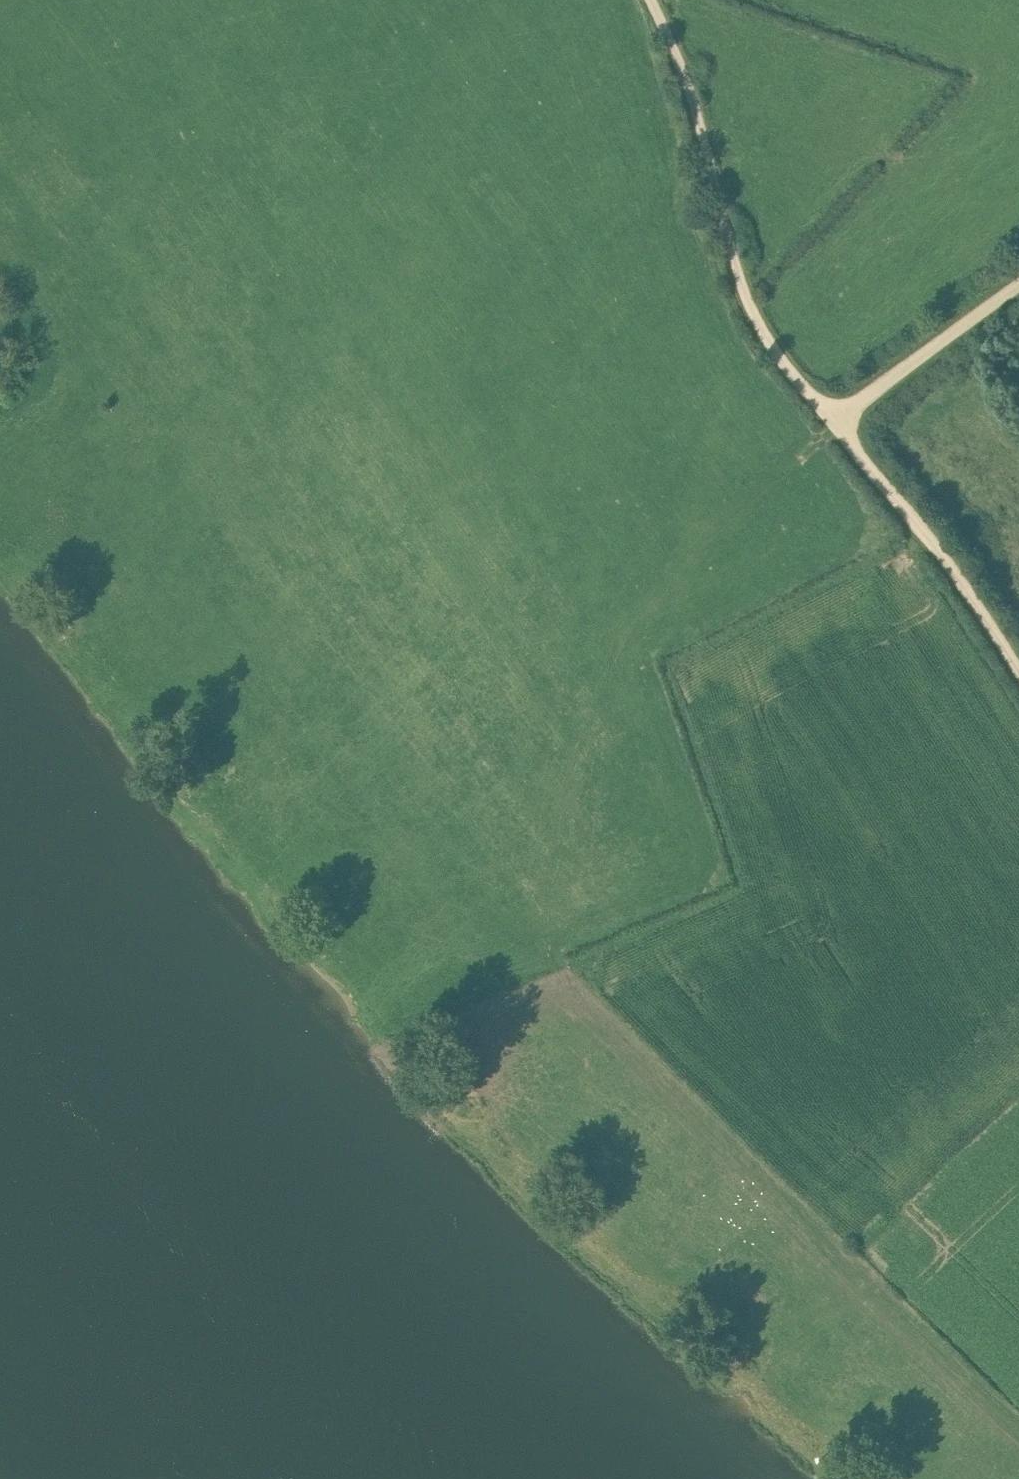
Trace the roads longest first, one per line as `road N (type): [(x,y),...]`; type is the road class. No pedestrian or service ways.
road 1 (unclassified): [(651,0),(747,303),(835,422)]
road 2 (unclassified): [(835,422),(952,568),(1018,669)]
road 3 (unclassified): [(1018,286),(835,422)]

